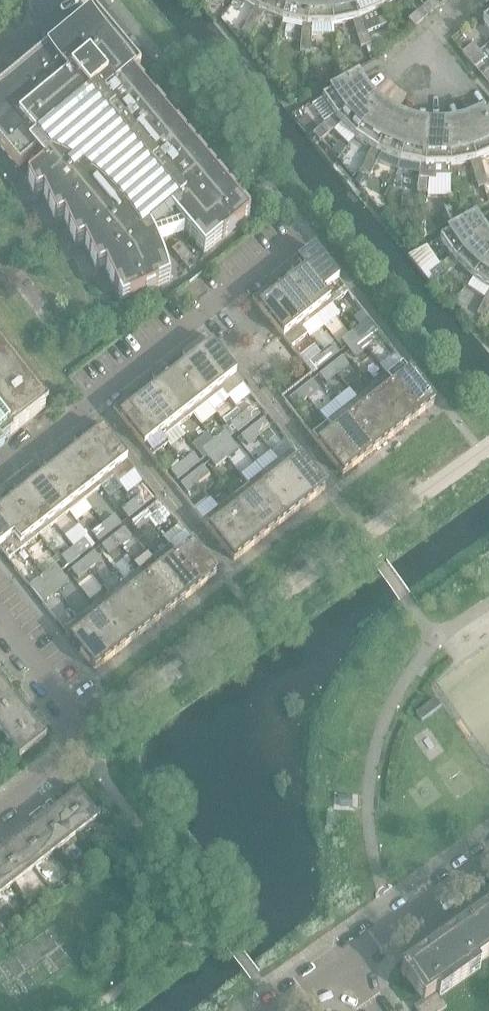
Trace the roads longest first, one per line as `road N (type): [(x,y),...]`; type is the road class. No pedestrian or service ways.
road 1 (residential): [(0,474),(307,232)]
road 2 (residential): [(0,817),(82,744),(75,713),(0,620)]
road 3 (residential): [(350,964),(488,863)]

